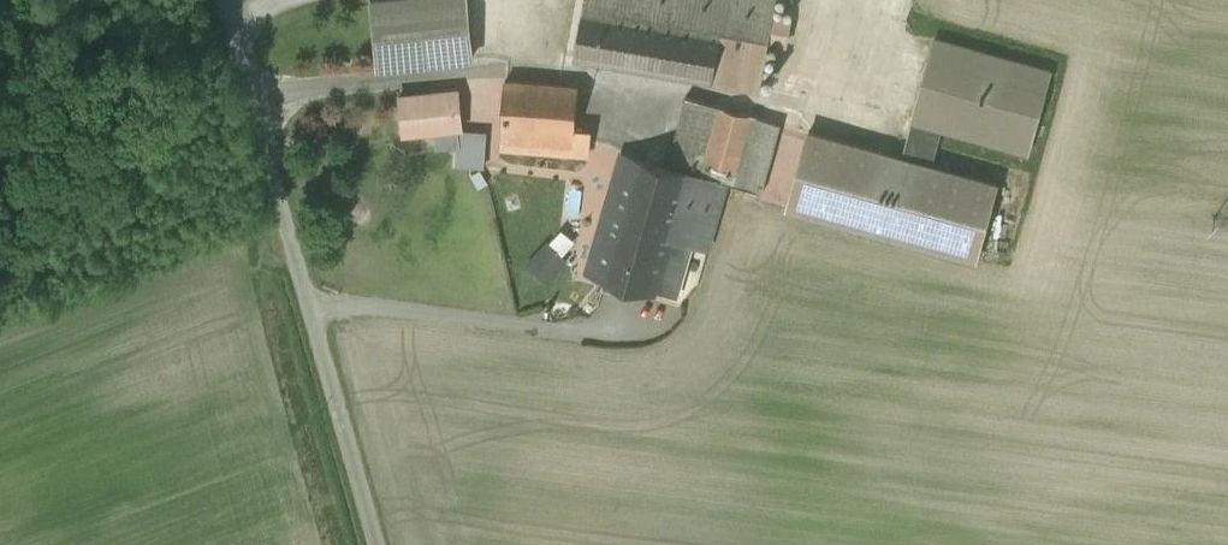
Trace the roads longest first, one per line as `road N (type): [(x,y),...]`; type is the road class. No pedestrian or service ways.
road 1 (unclassified): [(228,0),(385,544)]

